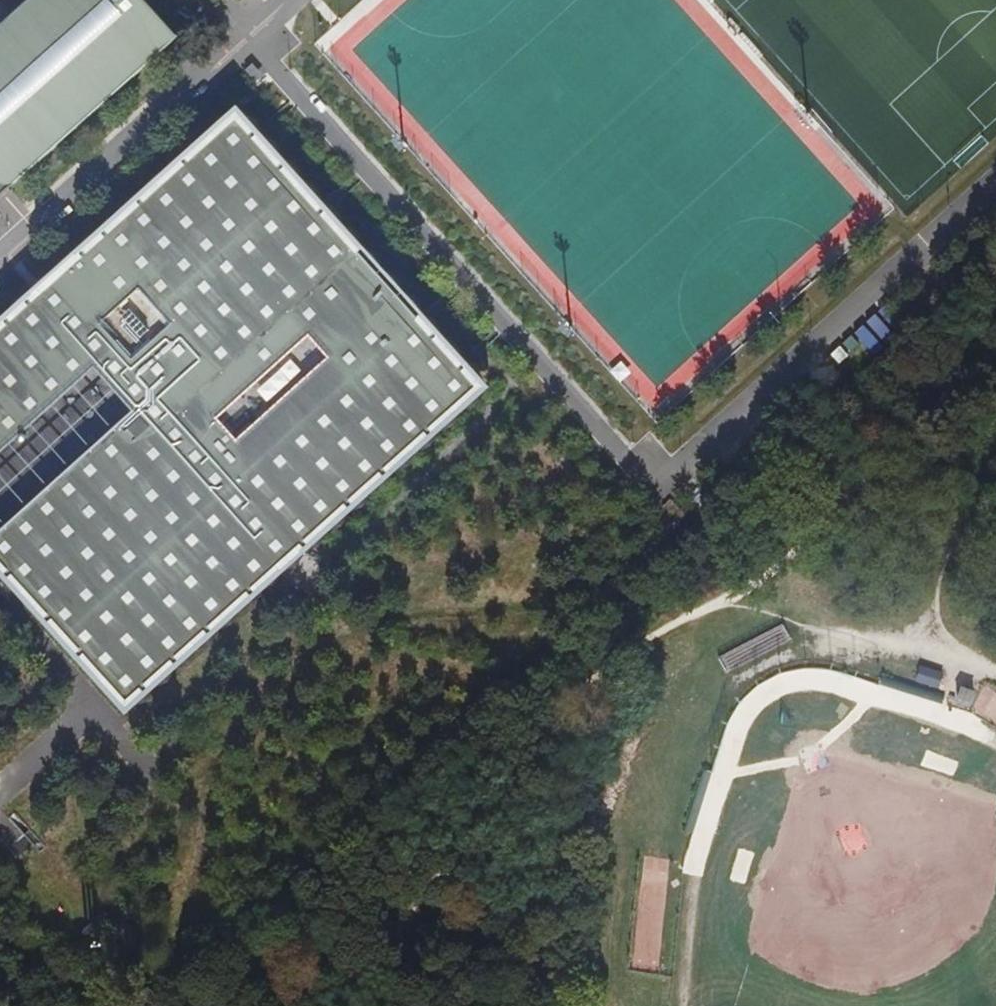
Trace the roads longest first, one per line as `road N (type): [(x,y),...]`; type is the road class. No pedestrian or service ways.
road 1 (track): [(995,678),(904,637),(929,580)]

